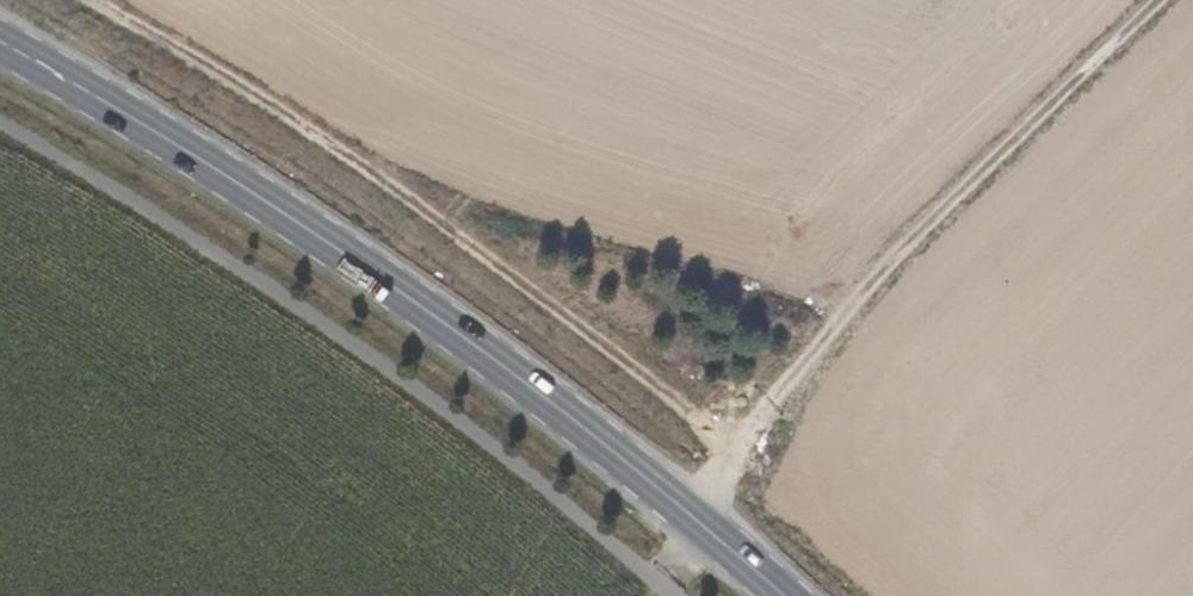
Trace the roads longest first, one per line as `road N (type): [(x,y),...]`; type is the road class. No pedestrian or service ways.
road 1 (secondary): [(782,595),(562,414),(378,276),(0,42)]
road 2 (track): [(84,0),(386,183),(744,459)]
road 3 (track): [(744,459),(888,261),(1159,0)]
road 4 (track): [(655,595),(744,459)]

